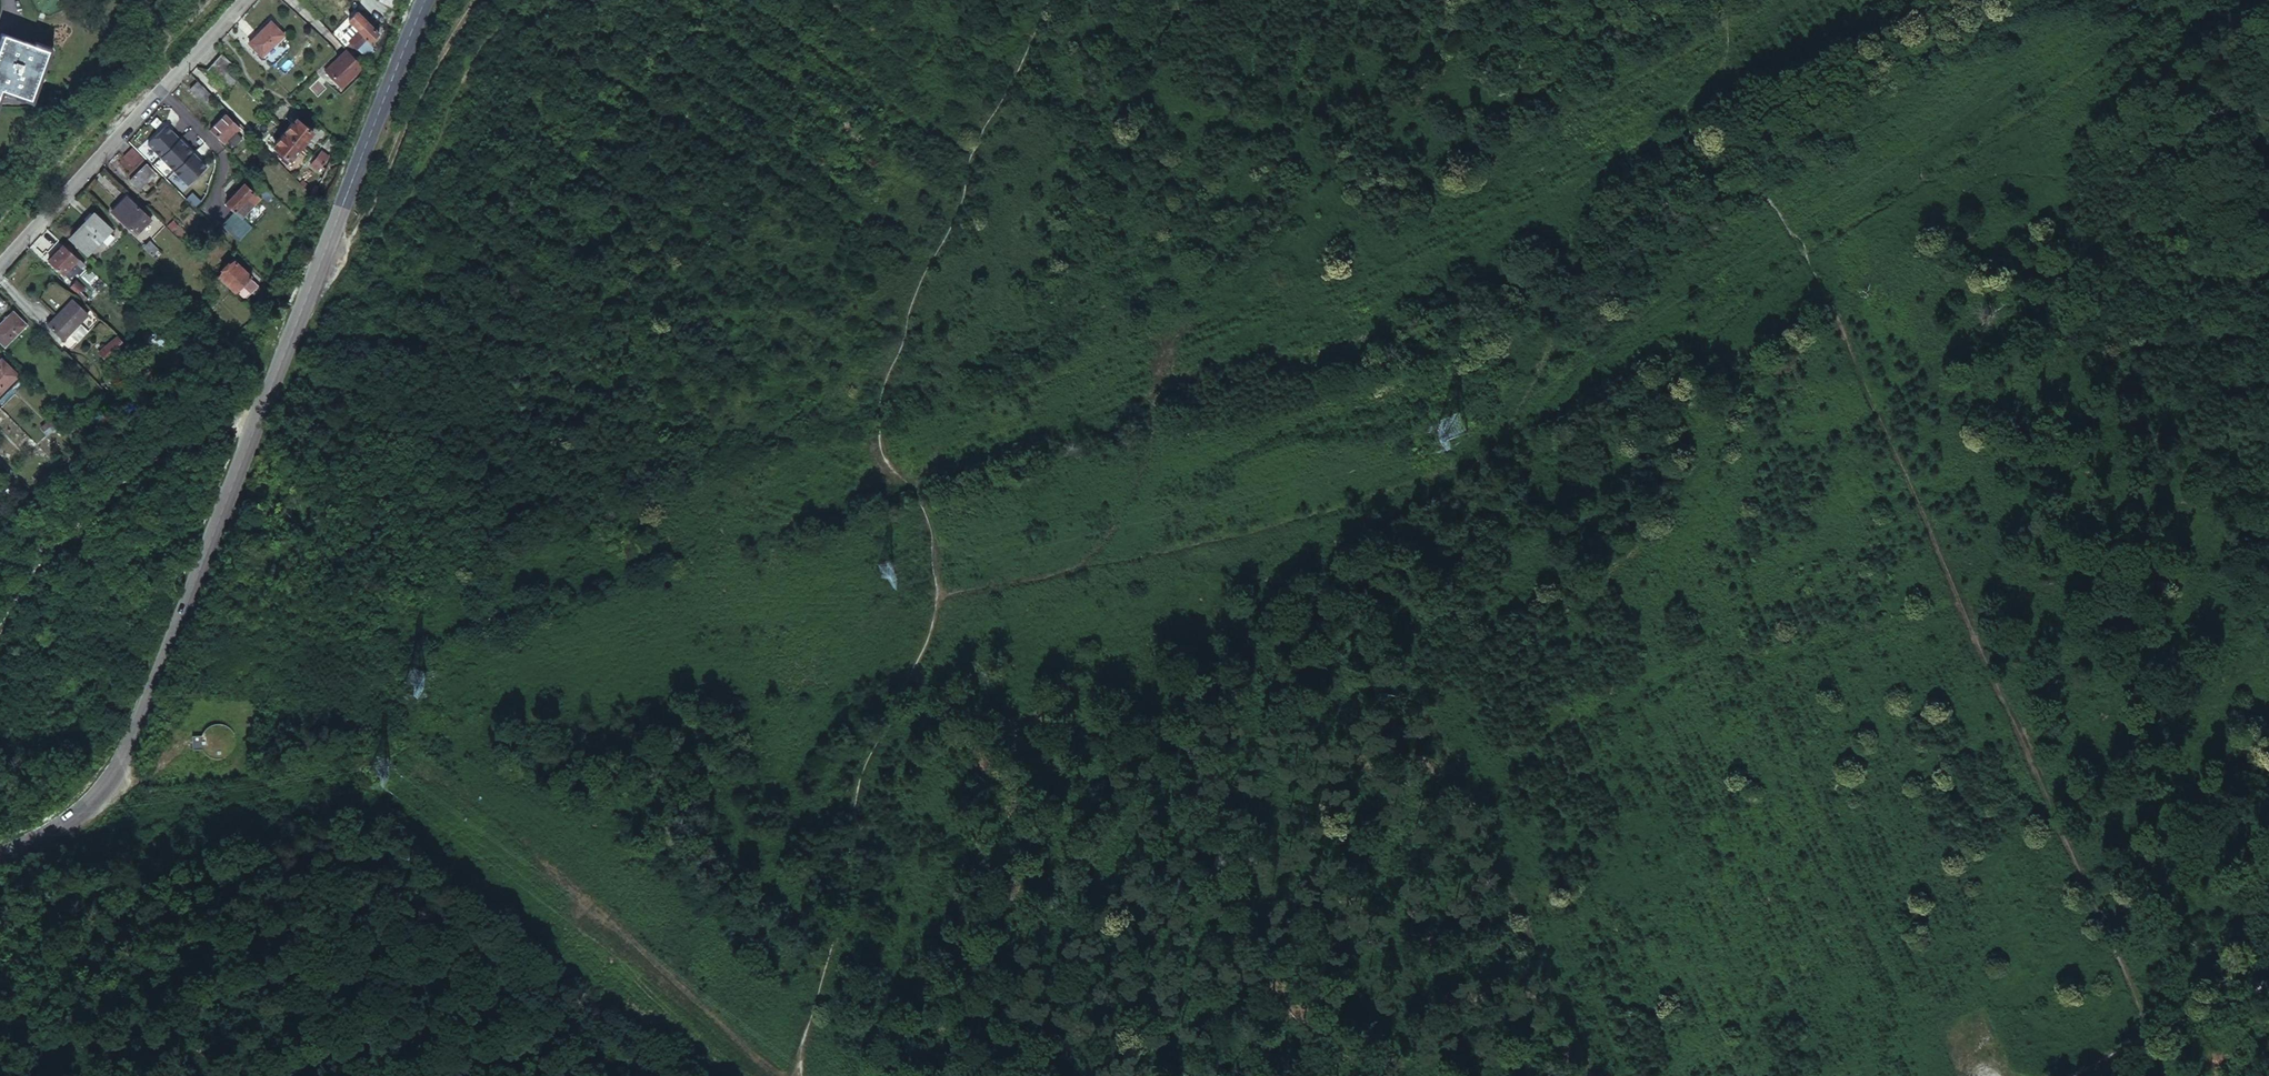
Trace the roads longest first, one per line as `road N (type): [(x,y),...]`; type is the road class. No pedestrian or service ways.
road 1 (secondary): [(425,0),(115,768),(78,811),(0,849)]
road 2 (track): [(1942,561),(2148,1030),(2081,1075)]
road 3 (residential): [(245,0),(0,266)]
road 4 (track): [(256,420),(212,425),(144,464),(35,567),(0,622)]

